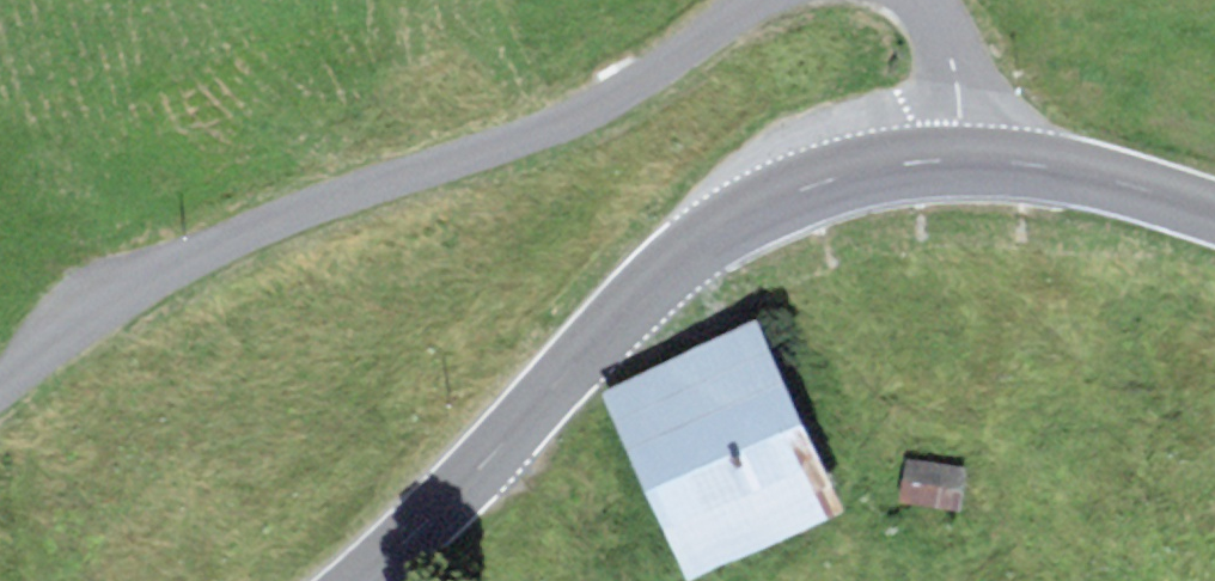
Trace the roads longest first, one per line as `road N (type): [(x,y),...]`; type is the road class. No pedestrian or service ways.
road 1 (unclassified): [(757,0),(647,77),(556,126),(191,260),(58,344),(0,392)]
road 2 (secondary): [(365,580),(724,226),(834,177),(968,156)]
road 3 (secondary): [(968,156),(1107,180),(1214,214)]
road 4 (unclassified): [(968,156),(955,72),(929,0)]

